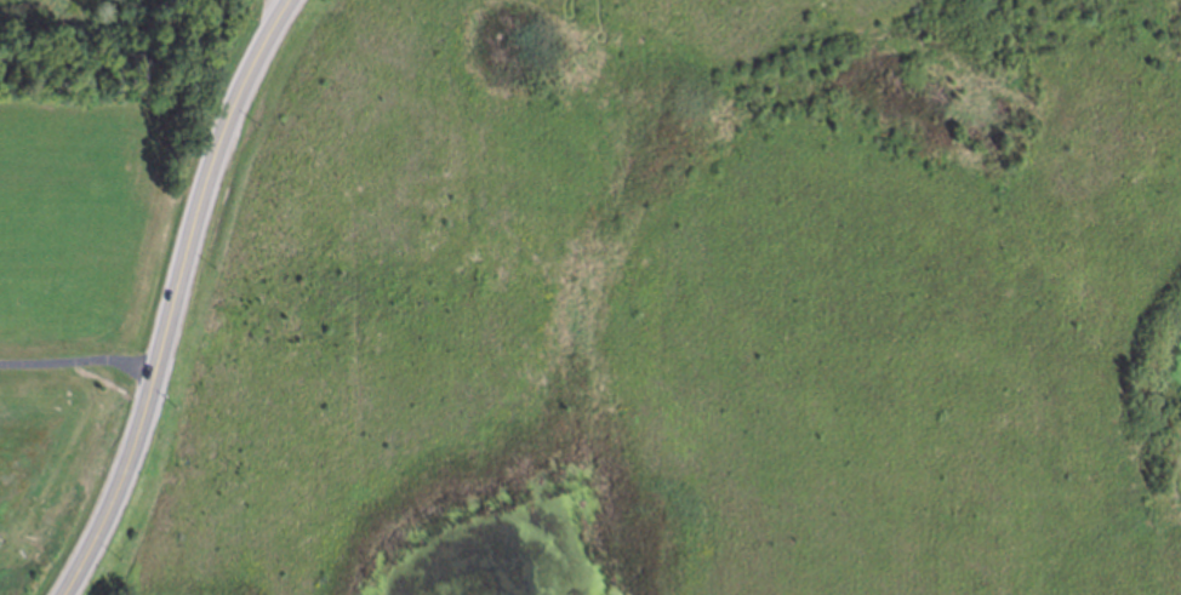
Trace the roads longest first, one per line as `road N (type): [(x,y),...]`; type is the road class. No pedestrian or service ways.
road 1 (tertiary): [(70,594),(153,407),(218,156),(294,0)]

